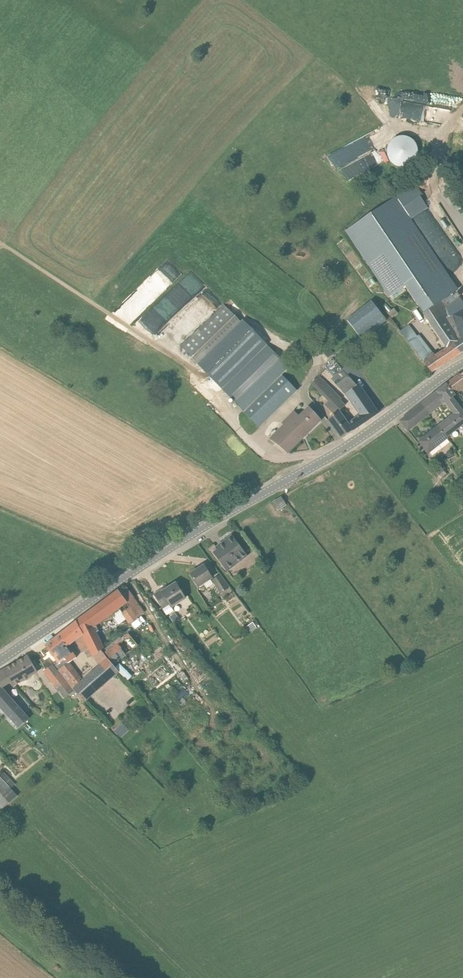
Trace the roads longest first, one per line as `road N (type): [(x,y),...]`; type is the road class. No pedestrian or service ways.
road 1 (tertiary): [(0,660),(185,538),(346,446),(462,364)]
road 2 (track): [(334,454),(264,454),(194,367),(0,242)]

